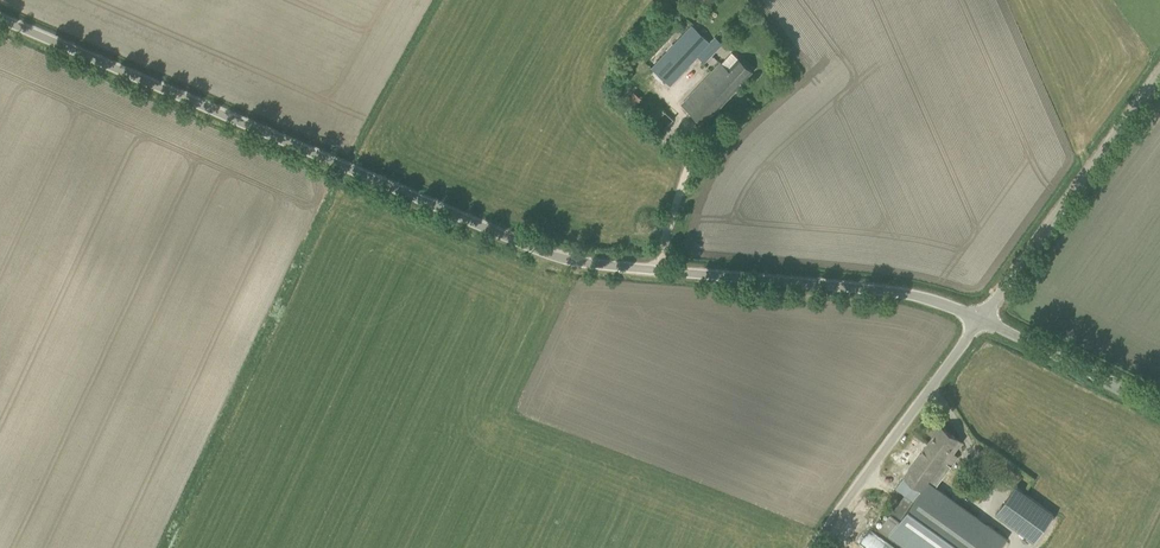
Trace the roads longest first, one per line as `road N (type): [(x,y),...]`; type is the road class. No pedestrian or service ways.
road 1 (unclassified): [(985,322),(893,293),(593,269),(515,249),(0,24)]
road 2 (unclassified): [(985,322),(1159,74)]
road 3 (unclassified): [(815,547),(985,322)]
road 4 (unclassified): [(1159,406),(985,322)]

